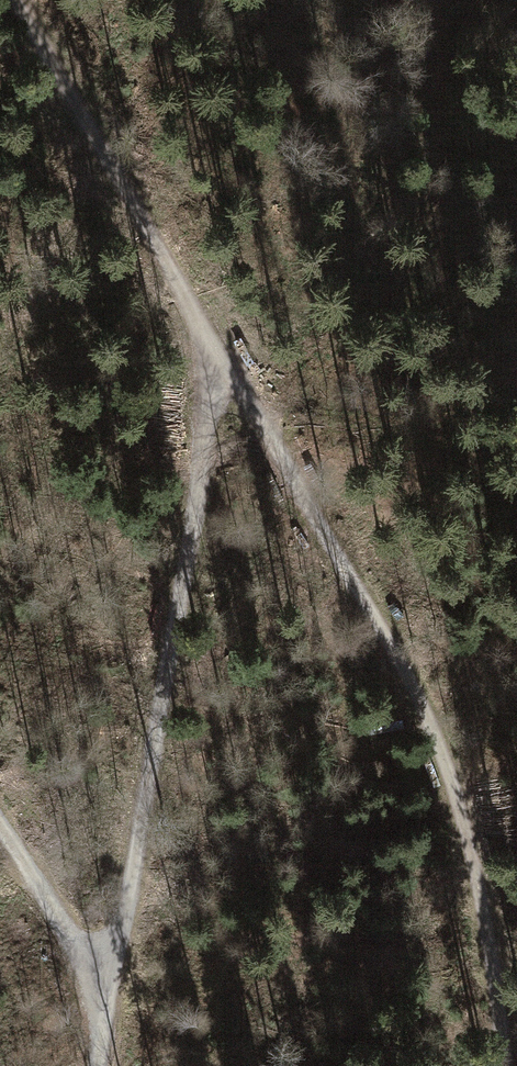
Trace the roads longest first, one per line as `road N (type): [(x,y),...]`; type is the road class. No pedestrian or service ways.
road 1 (track): [(96,1065),(215,356),(17,0)]
road 2 (track): [(215,356),(403,668),(450,772),(495,975),(505,1065)]
road 3 (track): [(109,994),(0,829)]

